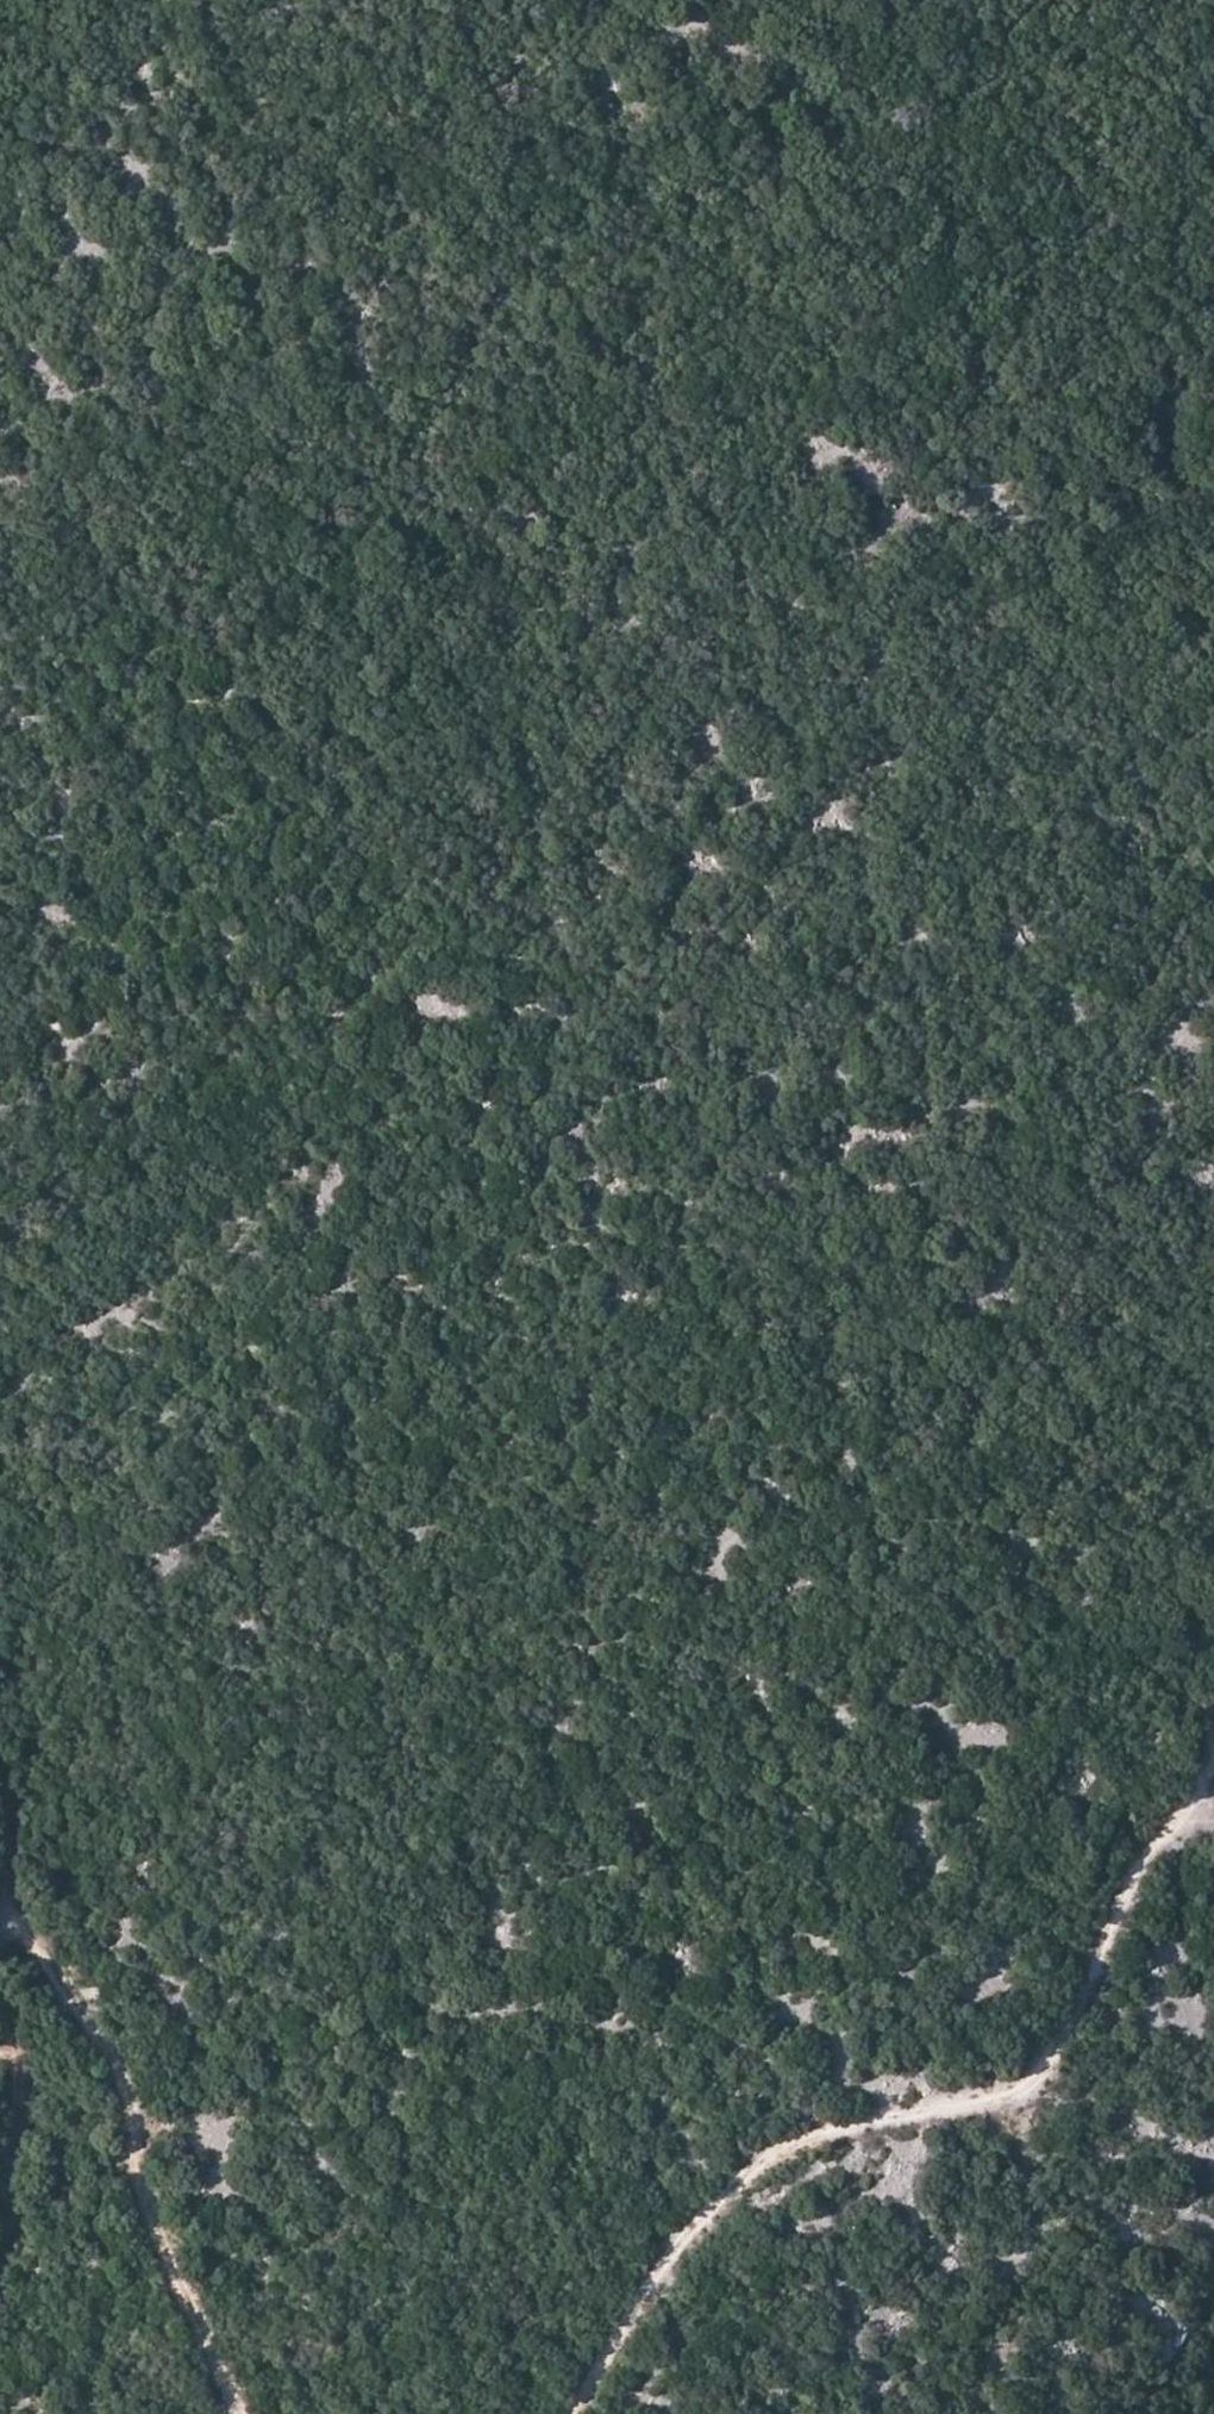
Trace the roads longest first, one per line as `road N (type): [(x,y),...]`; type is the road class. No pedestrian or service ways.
road 1 (track): [(1213,1750),(1163,1812),(1016,2125),(745,2189),(585,2413)]
road 2 (track): [(252,2413),(160,2147),(60,1965),(0,1934)]
road 3 (track): [(0,1959),(24,2094),(0,2207)]

